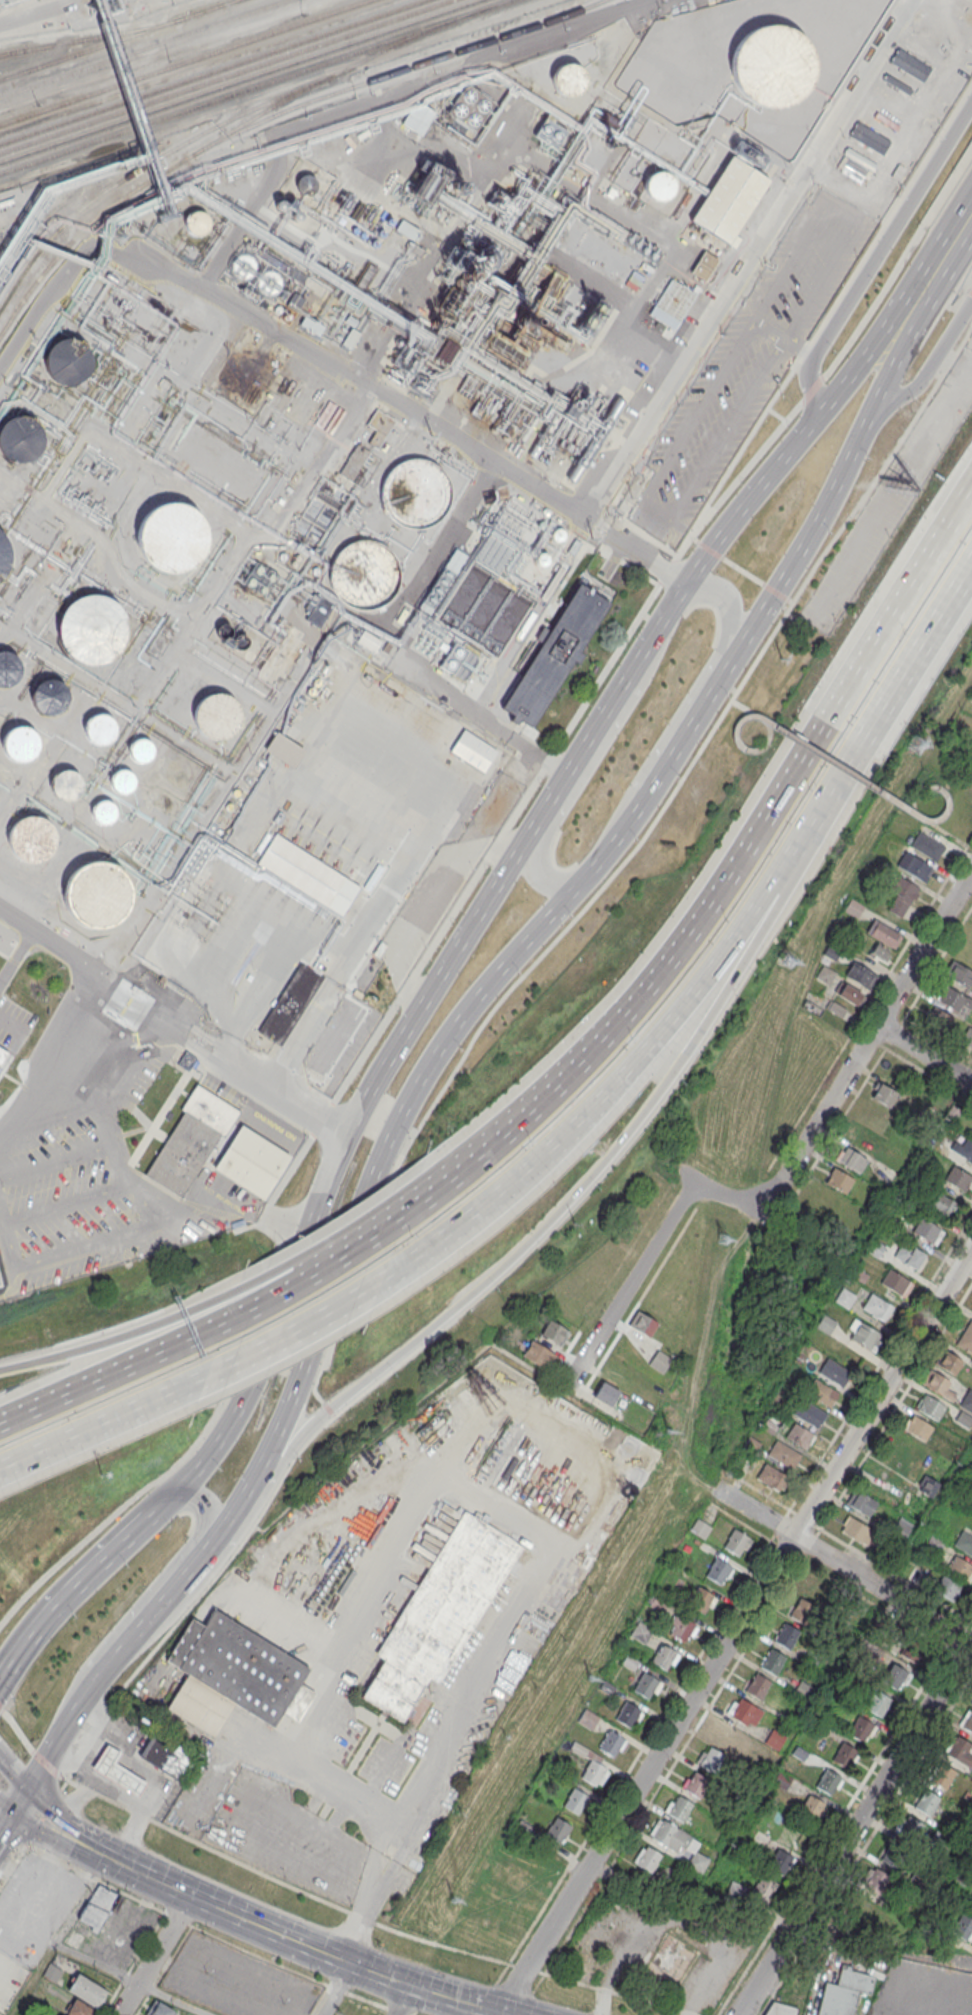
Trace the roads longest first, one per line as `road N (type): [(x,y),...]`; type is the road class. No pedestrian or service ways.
road 1 (primary): [(878,361),(824,410),(686,582),(344,1130),(229,1426),(149,1516)]
road 2 (primary): [(264,1459),(372,1182),(427,1069),(624,836),(717,692),(867,418),(878,361)]
road 3 (residential): [(971,1247),(500,2011)]
road 4 (motorway): [(264,1459),(410,1347),(523,1249),(590,1177),(709,1020),(763,932),(778,880)]
road 5 (residential): [(686,582),(133,252)]
road 6 (motorway): [(971,477),(709,898),(626,1005)]
road 7 (residential): [(581,519),(911,0)]
road 8 (secondary): [(81,1843),(316,1949),(513,2014)]
road 9 (residential): [(971,1638),(739,2014)]
road 10 (residential): [(344,1130),(0,914)]
road 11 (residential): [(971,872),(760,1207)]
road 12 (motorway): [(476,1212),(623,1075),(744,926)]
road 13 (motorway): [(778,880),(971,573)]
road 14 (residential): [(971,100),(810,360),(824,410)]
road 15 (primary): [(659,625),(643,680),(541,848),(540,866),(550,877),(580,889)]
road 16 (primary): [(624,836),(632,796),(729,626),(725,598),(686,582)]
road 17 (residential): [(971,1646),(710,1485)]
road 18 (motorway): [(626,1005),(550,1085),(402,1212)]
road 19 (primary): [(76,1715),(94,1657),(207,1528),(201,1500),(177,1491)]
road 20 (motorway): [(230,1302),(0,1413)]
road 21 (primary): [(34,1784),(76,1715),(174,1595)]
road 22 (residential): [(684,1195),(564,1390)]
road 23 (motorway): [(0,1469),(206,1374)]
road 24 (primary): [(149,1516),(81,1582),(0,1680)]
road 25 (motorway): [(211,1303),(0,1371)]
road 26 (motorway): [(402,1212),(211,1303)]
road 27 (motorway): [(206,1374),(382,1277)]
road 28 (motorway): [(402,1212),(230,1302)]
road 29 (primary): [(878,361),(971,209)]
road 30 (primary): [(174,1595),(264,1459)]
road 31 (residential): [(867,418),(912,389),(971,302)]
road 32 (residential): [(192,1896),(117,2014)]

